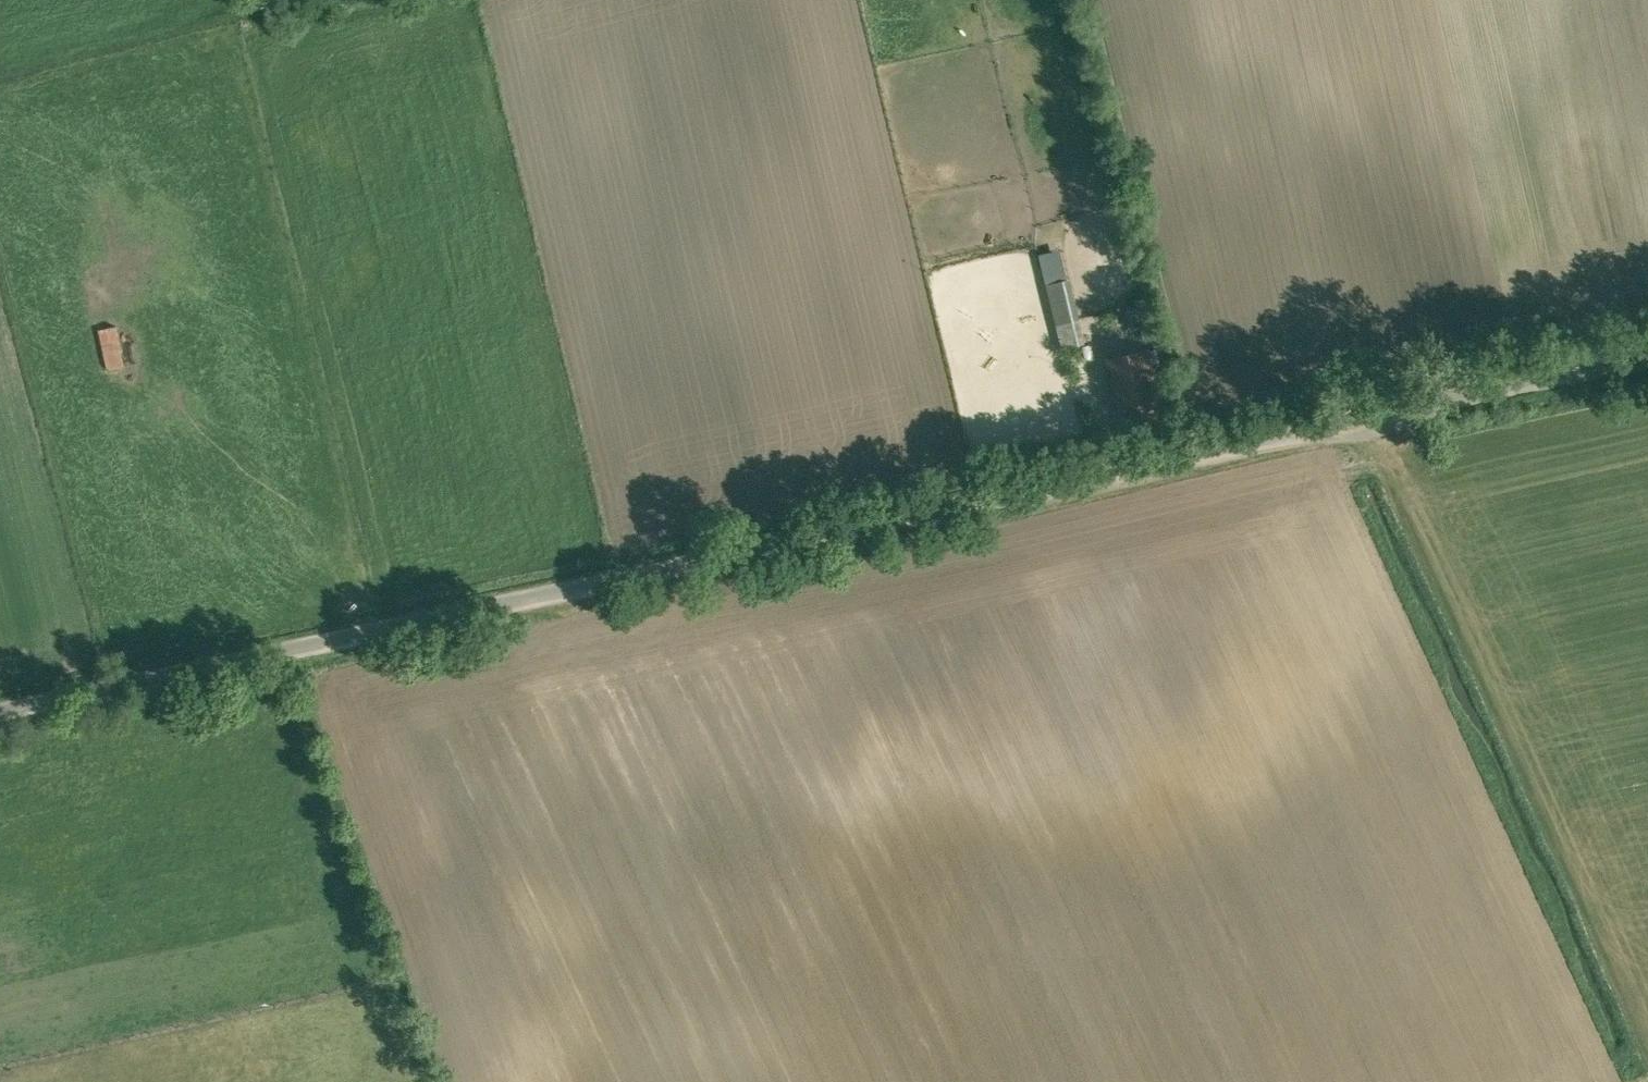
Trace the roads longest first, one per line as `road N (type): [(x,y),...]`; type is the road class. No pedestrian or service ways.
road 1 (unclassified): [(0,711),(1647,356)]

